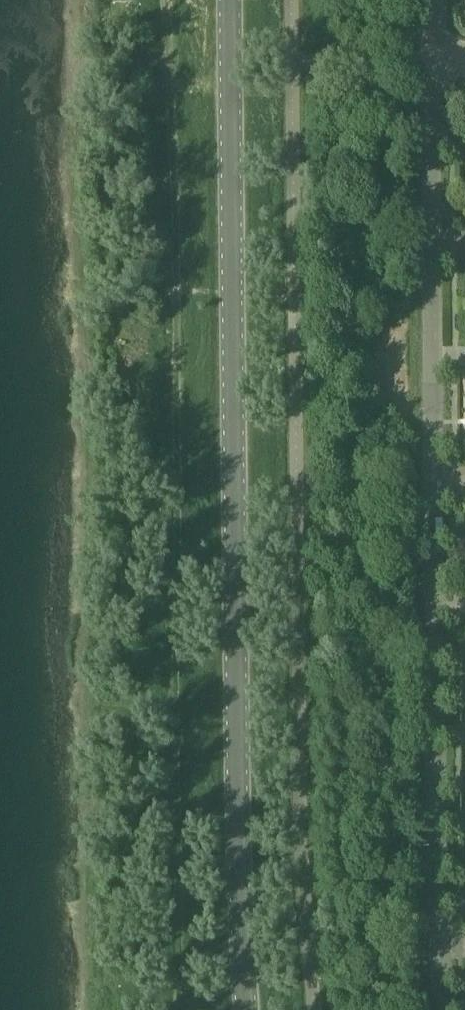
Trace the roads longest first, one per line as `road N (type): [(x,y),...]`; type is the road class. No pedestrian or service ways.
road 1 (secondary): [(247,1009),(231,0)]
road 2 (residential): [(446,1009),(430,59)]

